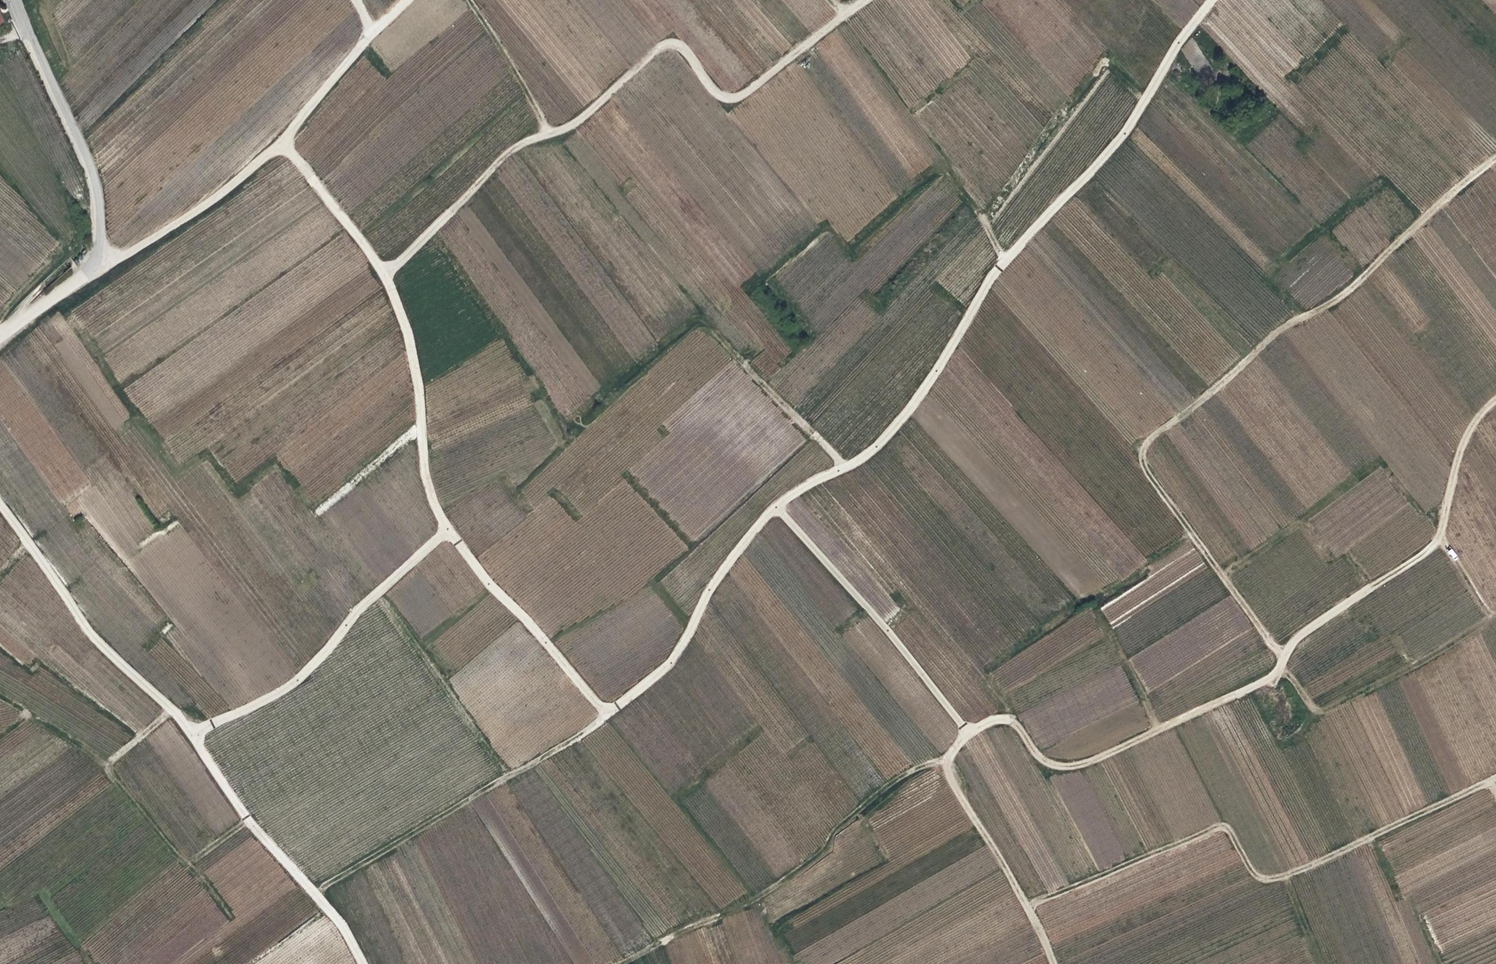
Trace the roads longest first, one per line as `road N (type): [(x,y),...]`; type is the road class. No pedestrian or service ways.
road 1 (track): [(620,963),(783,881),(887,789),(921,765),(947,762),(972,733),(777,507),(882,445),(1010,258)]
road 2 (track): [(284,147),(384,272),(409,339),(430,492),(447,529),(608,712),(671,662),(713,585),(777,507)]
road 3 (track): [(972,733),(992,720),(1016,723),(1038,754),(1060,767),(1089,762),(1274,676),(1295,638),(1437,542),(1464,441),(1495,402)]
road 4 (track): [(1495,162),(1365,279),(1282,327),(1146,445),(1141,465),(1283,660)]
road 5 (track): [(384,272),(510,152),(567,127),(663,45),(683,47),(726,97),(746,94),(844,17)]
road 6 (track): [(0,506),(91,634),(176,714),(247,819),(341,924),(363,963)]
road 7 (track): [(409,0),(373,32),(284,147),(126,255),(100,256)]
road 8 (unclassified): [(36,52),(98,193),(100,256),(80,282),(0,337)]
road 9 (track): [(608,712),(313,892)]
road 10 (track): [(194,736),(297,680),(358,610),(447,529)]
road 11 (track): [(1010,258),(1130,126),(1212,0)]
road 12 (track): [(947,762),(1051,963)]

